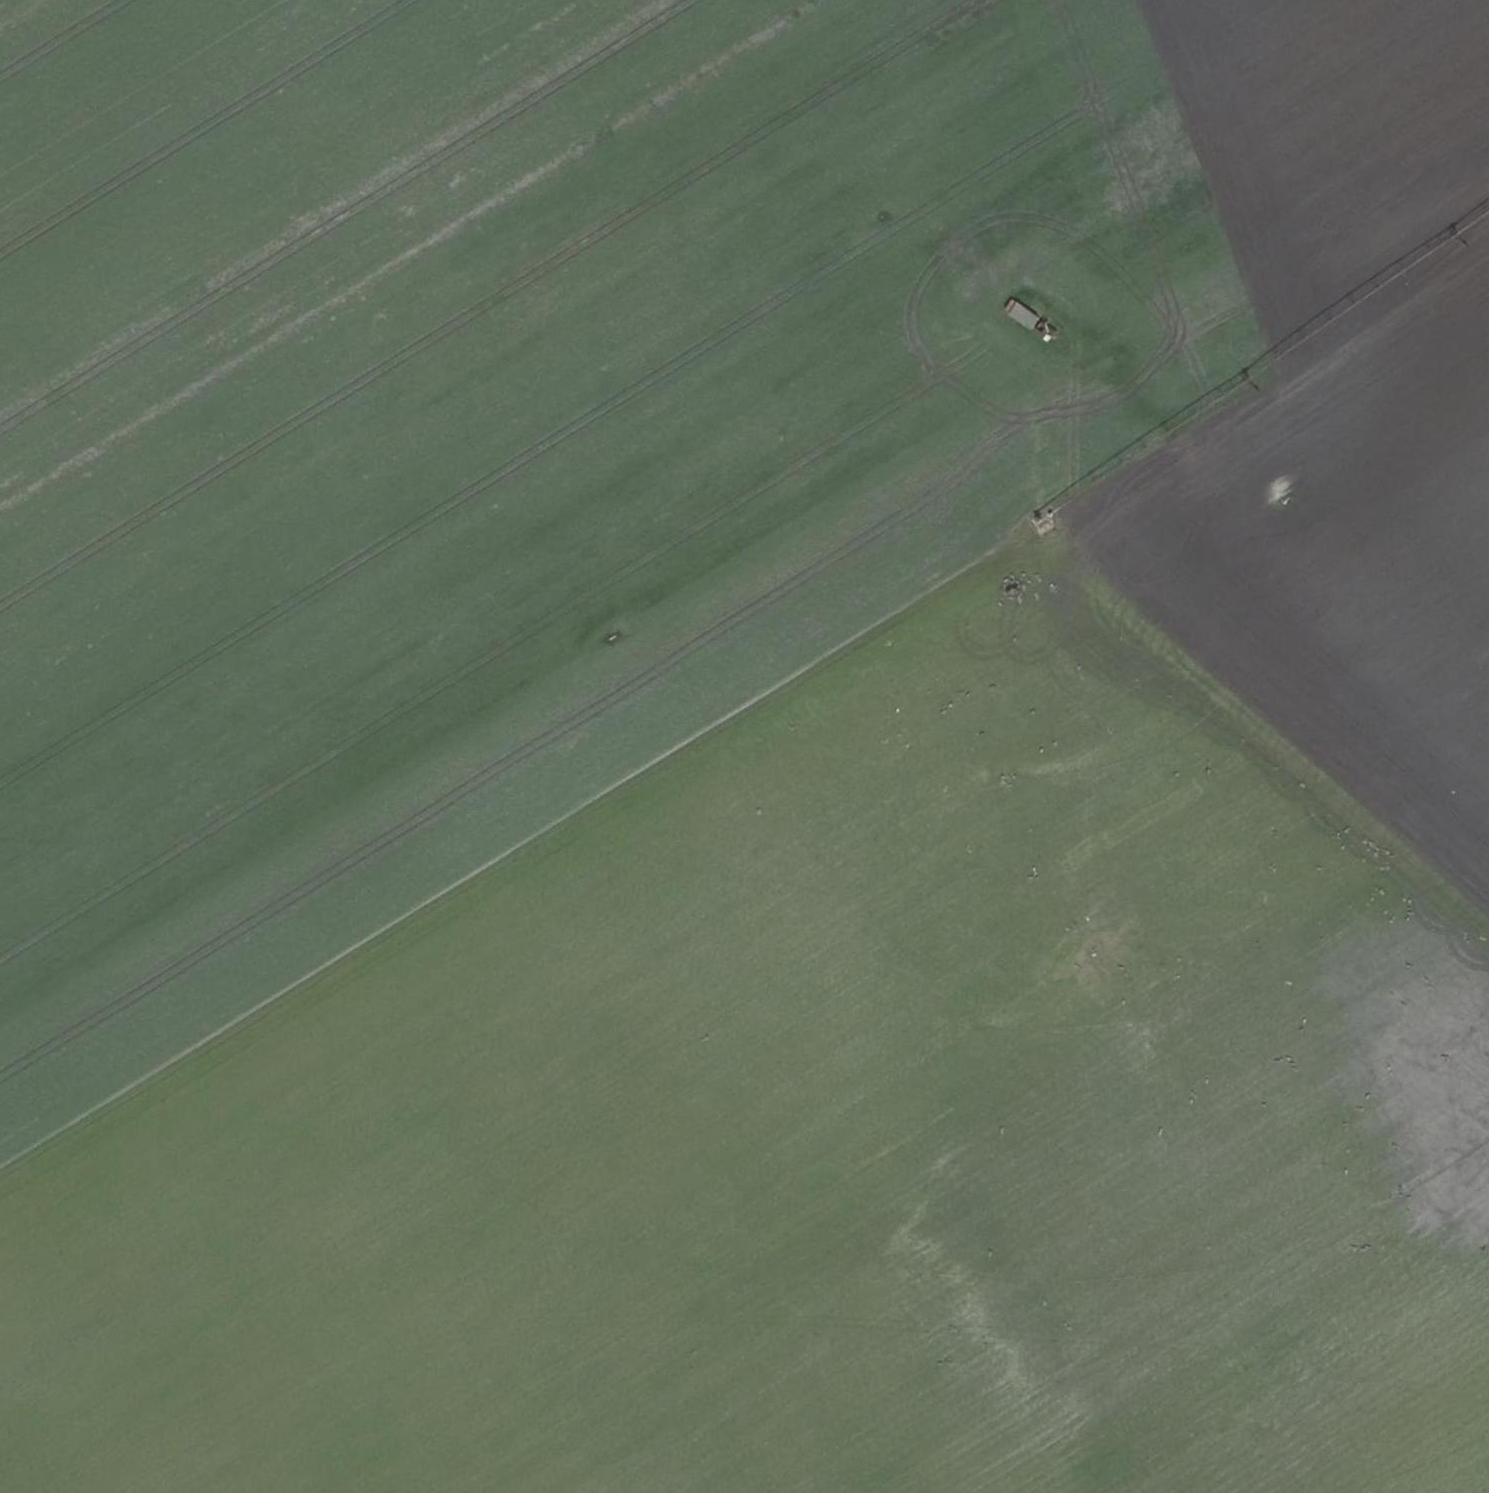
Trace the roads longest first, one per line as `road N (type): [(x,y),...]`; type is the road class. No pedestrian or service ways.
road 1 (track): [(1153,0),(987,229),(976,316),(914,444),(653,583),(412,752),(0,1011)]

